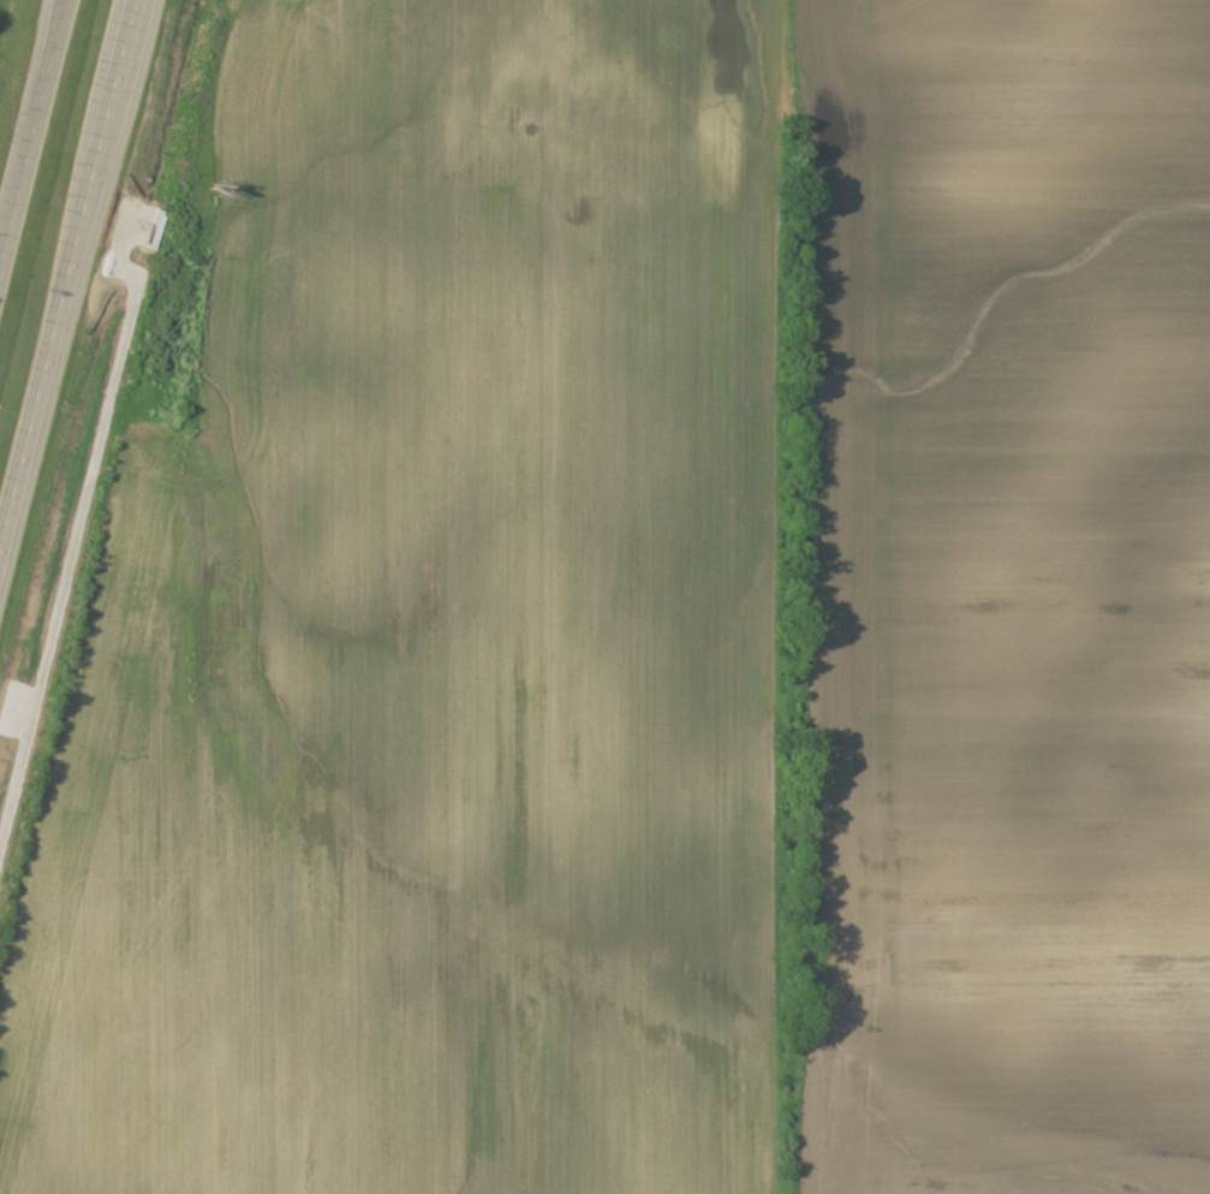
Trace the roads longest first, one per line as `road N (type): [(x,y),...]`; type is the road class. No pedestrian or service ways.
road 1 (trunk): [(0,523),(131,0)]
road 2 (trunk): [(58,0),(0,223)]

